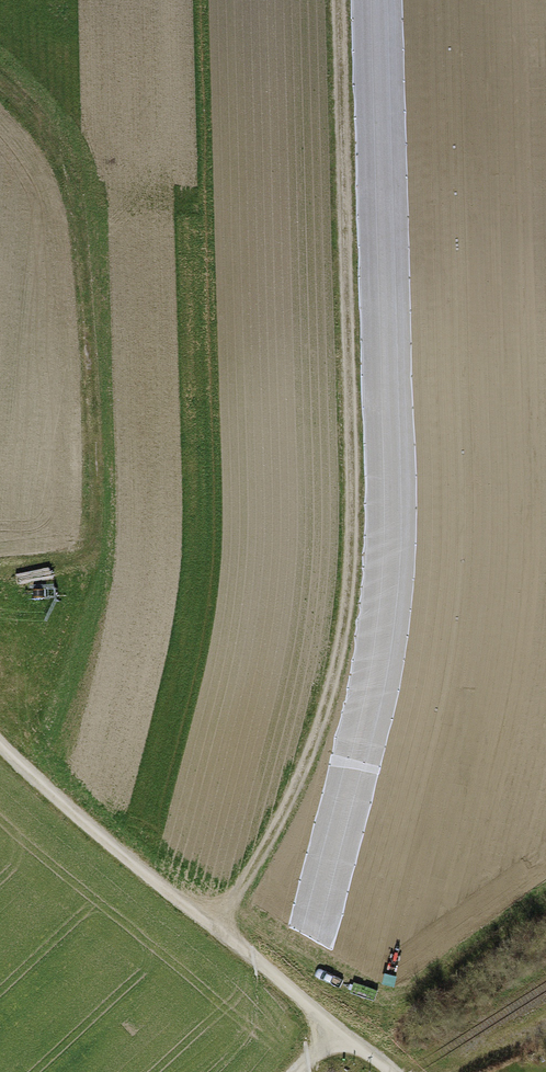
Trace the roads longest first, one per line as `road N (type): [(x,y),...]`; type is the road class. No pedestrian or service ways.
road 1 (track): [(343,0),(353,567),(307,776),(219,923)]
road 2 (track): [(0,82),(49,134),(65,172),(94,471),(91,519),(78,549),(52,562),(0,566)]
road 3 (track): [(0,744),(336,1031)]
road 4 (track): [(295,1071),(336,1031),(394,1071)]

